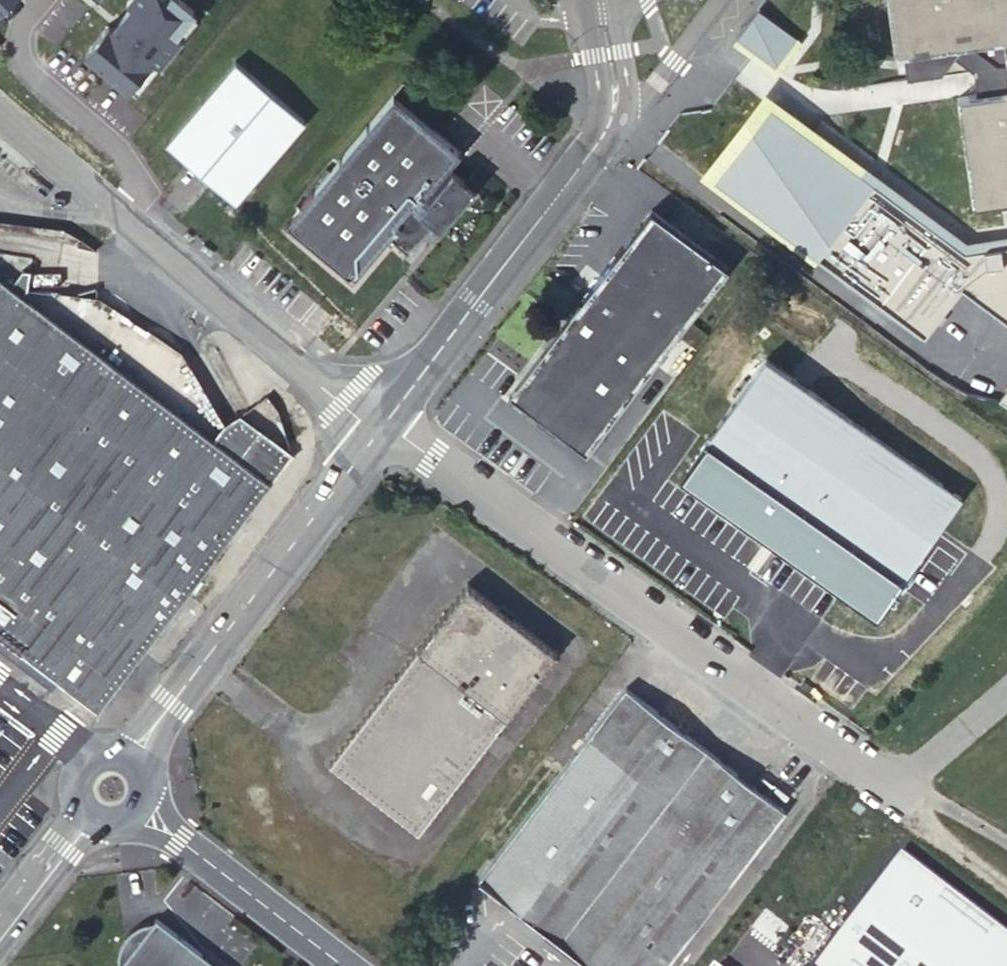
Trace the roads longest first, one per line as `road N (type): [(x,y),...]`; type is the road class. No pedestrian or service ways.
road 1 (residential): [(386,424),(898,794)]
road 2 (residential): [(386,424),(606,133),(617,96),(601,0)]
road 3 (residential): [(137,757),(380,432)]
road 4 (residential): [(121,223),(380,432)]
road 5 (residential): [(40,0),(18,39),(24,64),(129,164),(143,189),(121,223)]
road 6 (unclassified): [(143,815),(341,965)]
road 7 (track): [(1006,878),(898,794)]
road 8 (unclassified): [(0,929),(84,822)]
road 9 (unclassified): [(137,757),(102,748),(79,761),(69,799),(84,822)]

